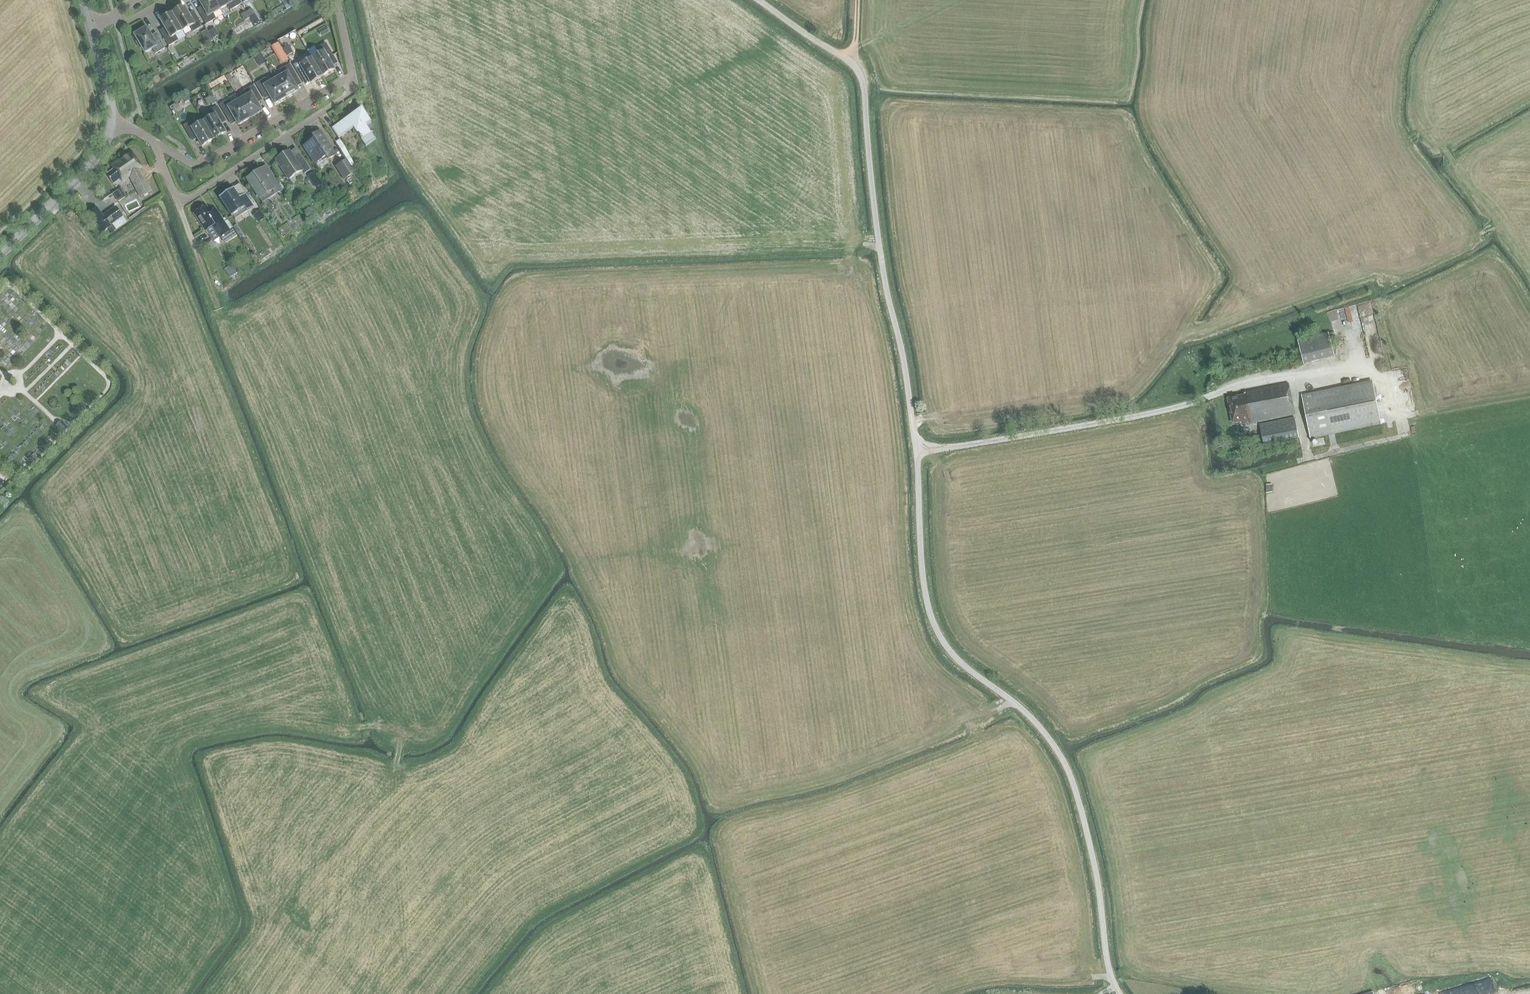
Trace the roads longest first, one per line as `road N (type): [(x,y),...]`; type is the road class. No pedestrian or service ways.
road 1 (residential): [(154,142),(179,207),(351,93),(352,77)]
road 2 (residential): [(154,142),(202,163),(352,77)]
road 3 (tertiary): [(0,255),(98,156),(112,125)]

